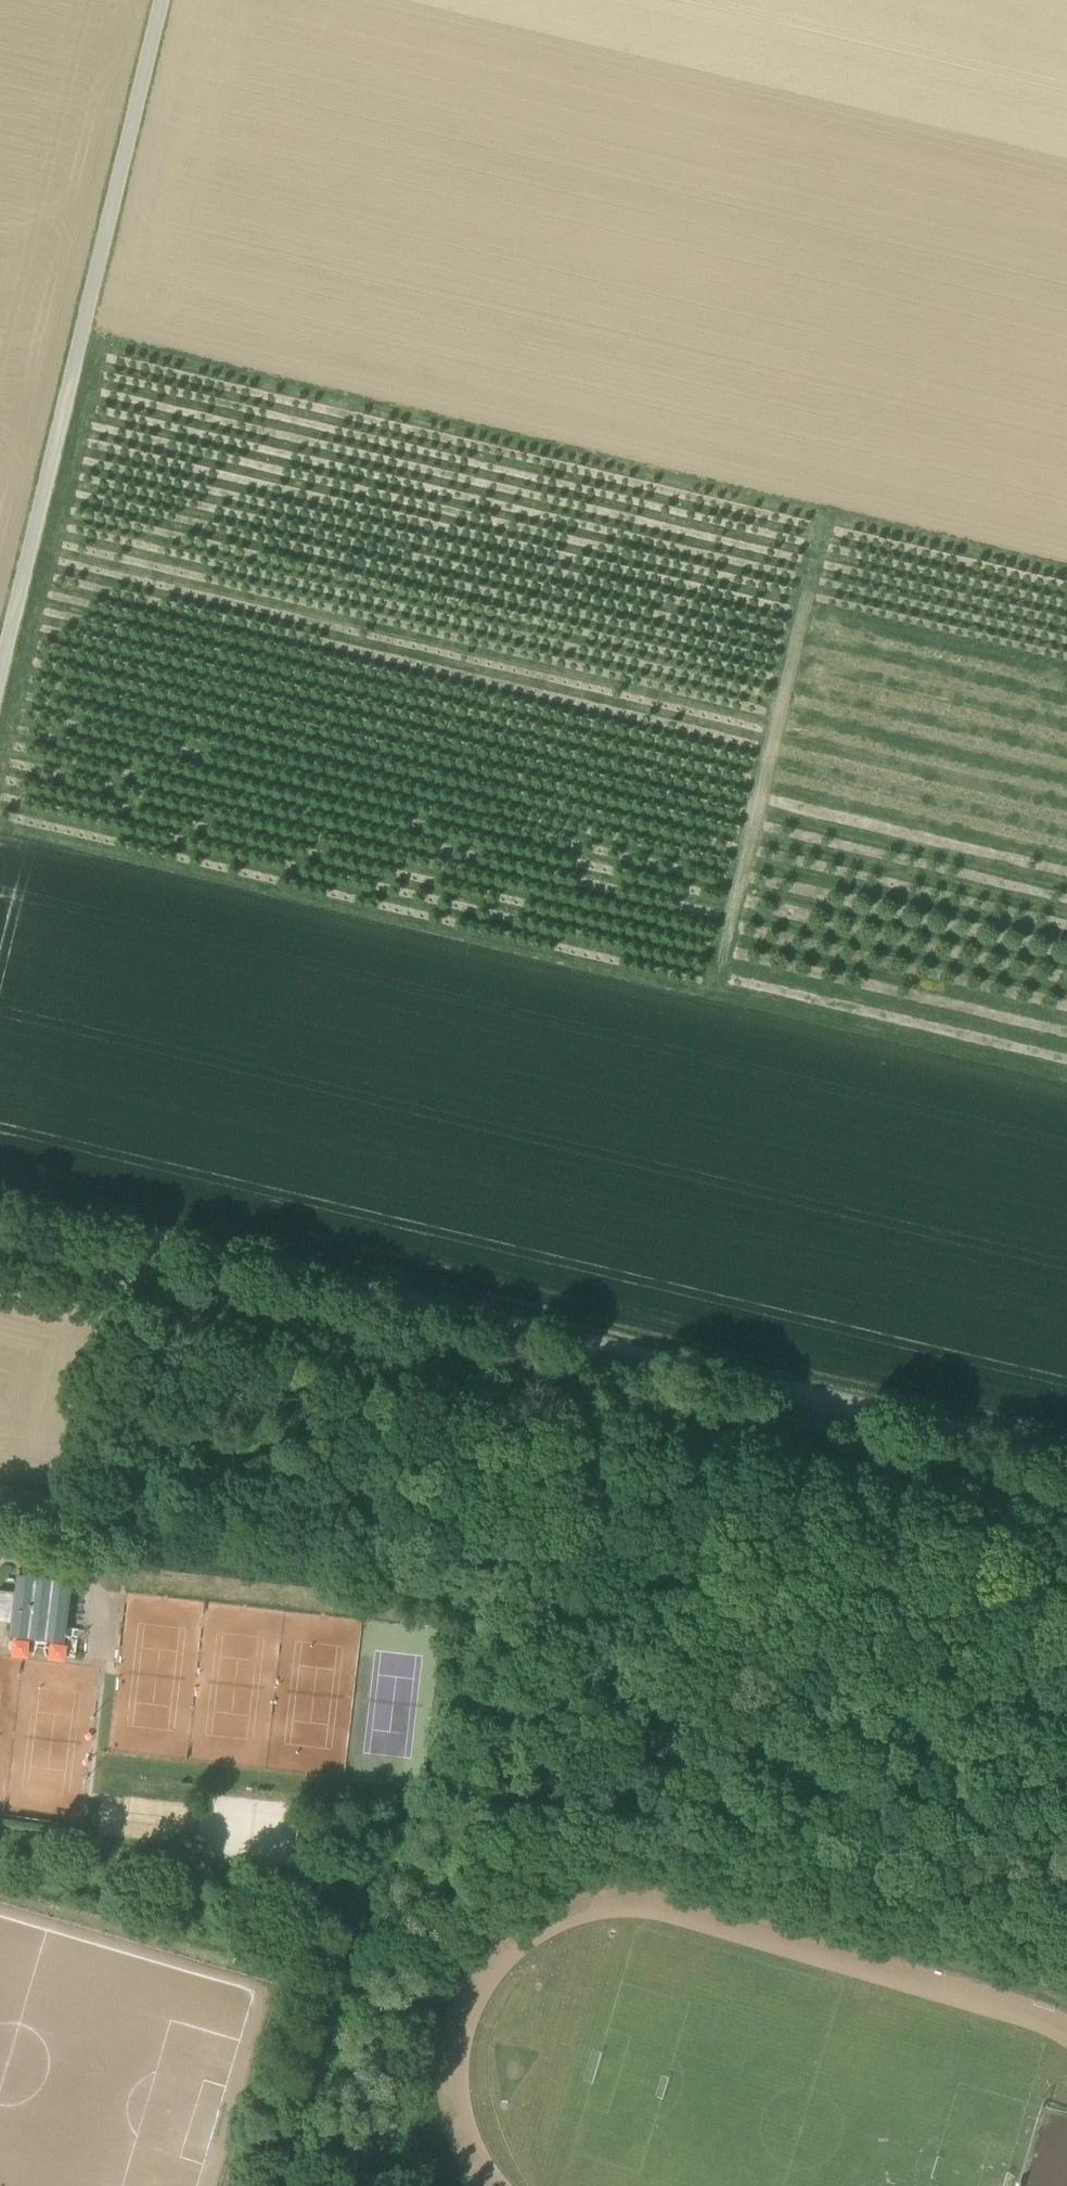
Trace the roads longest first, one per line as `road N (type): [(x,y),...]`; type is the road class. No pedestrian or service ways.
road 1 (residential): [(1066,1765),(330,1545),(0,1496)]
road 2 (track): [(143,1232),(1066,1452)]
road 3 (track): [(0,669),(161,0)]
road 4 (track): [(0,1199),(143,1232)]

